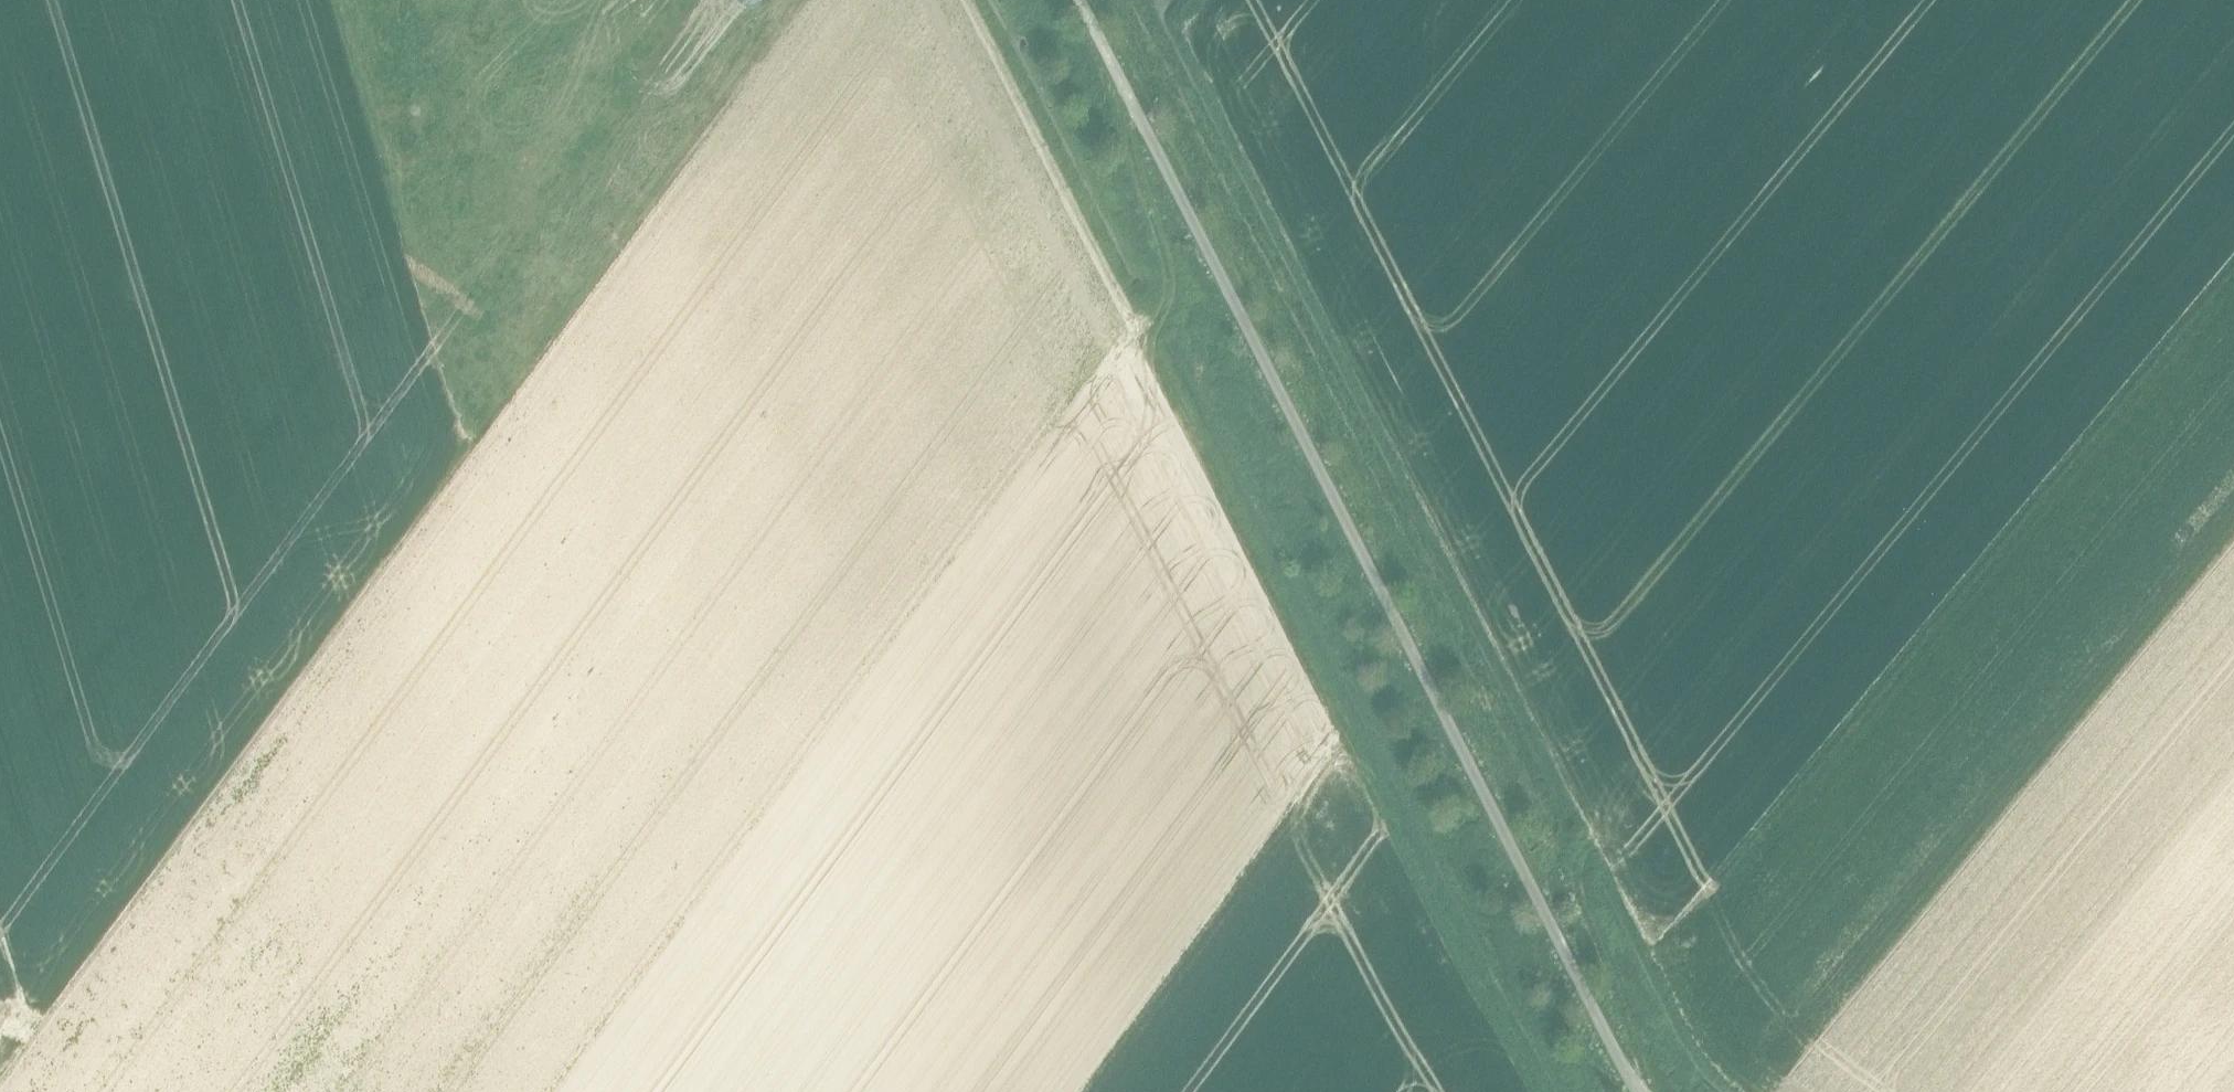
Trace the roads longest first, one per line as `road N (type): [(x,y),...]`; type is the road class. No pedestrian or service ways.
road 1 (unclassified): [(1634,1091),(1079,0)]

